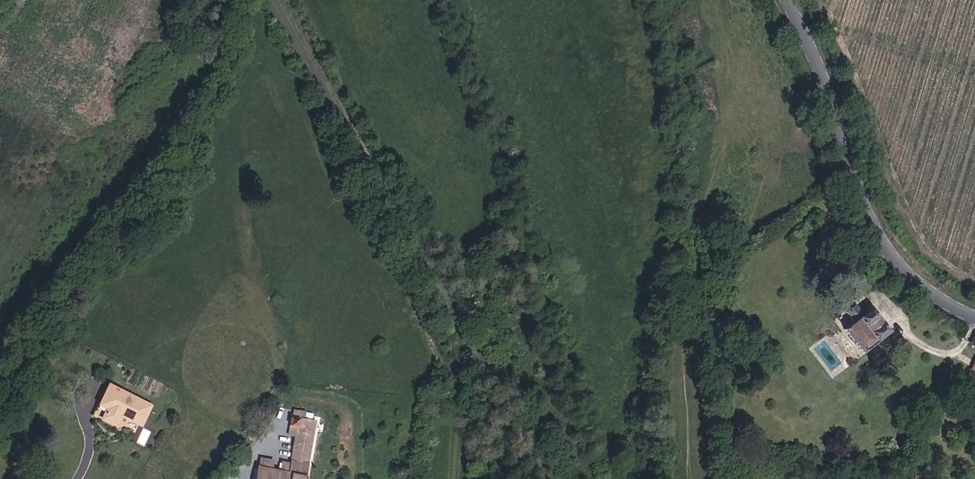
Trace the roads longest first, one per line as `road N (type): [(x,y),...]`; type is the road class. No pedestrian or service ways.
road 1 (tertiary): [(974,315),(904,275),(876,227),(788,0)]

